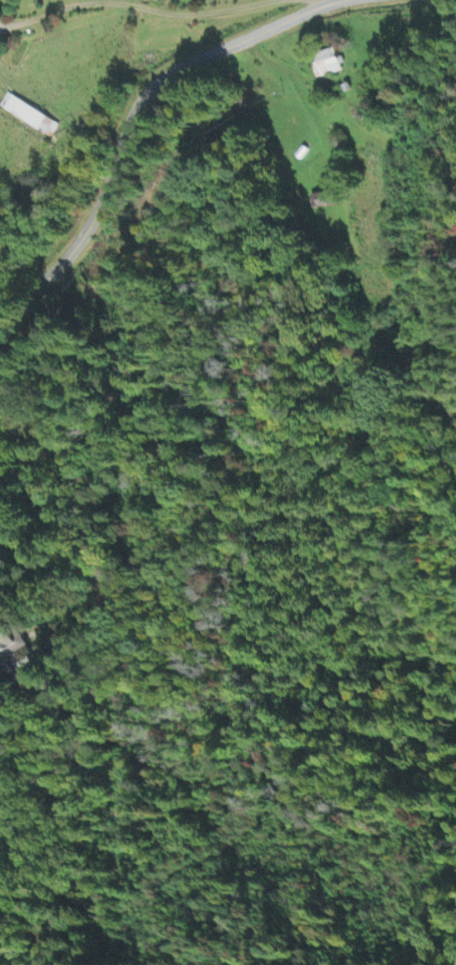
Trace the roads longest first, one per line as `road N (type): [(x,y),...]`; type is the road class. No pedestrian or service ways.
road 1 (residential): [(0,315),(66,259),(87,229),(146,94),(192,62),(341,0)]

